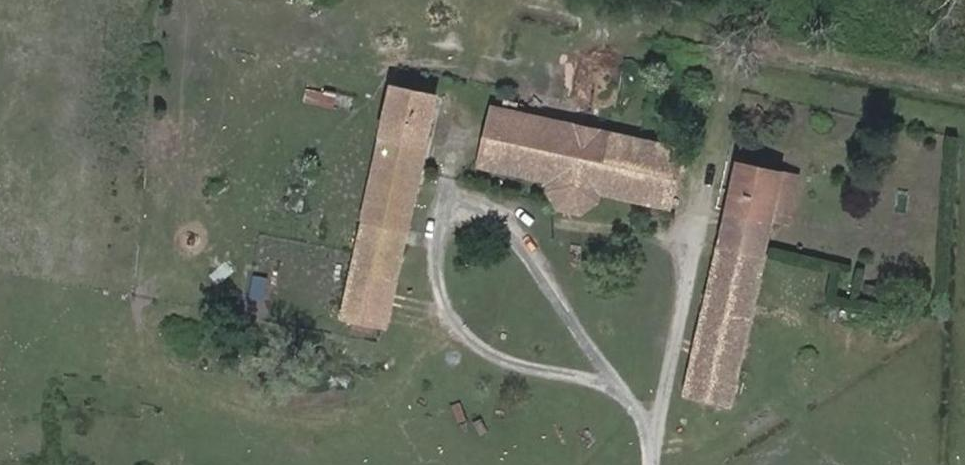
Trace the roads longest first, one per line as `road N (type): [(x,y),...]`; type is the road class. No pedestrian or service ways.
road 1 (track): [(653,464),(693,235),(448,201),(437,262),(452,321),(466,339),(519,366),(610,382),(642,415)]
road 2 (track): [(610,382),(498,208)]

